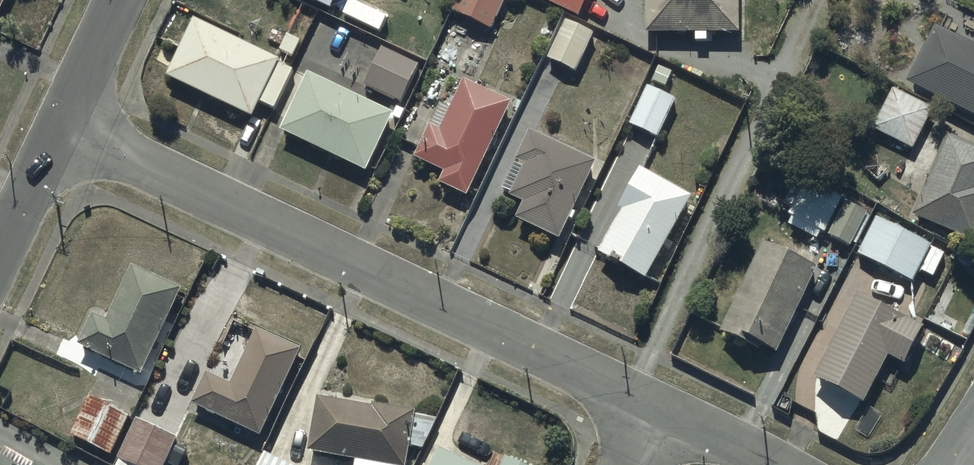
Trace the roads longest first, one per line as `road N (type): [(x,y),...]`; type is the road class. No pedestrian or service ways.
road 1 (residential): [(66,129),(653,408)]
road 2 (residential): [(66,129),(126,0)]
road 3 (residential): [(0,254),(66,129)]
road 4 (residential): [(653,408),(767,464)]

